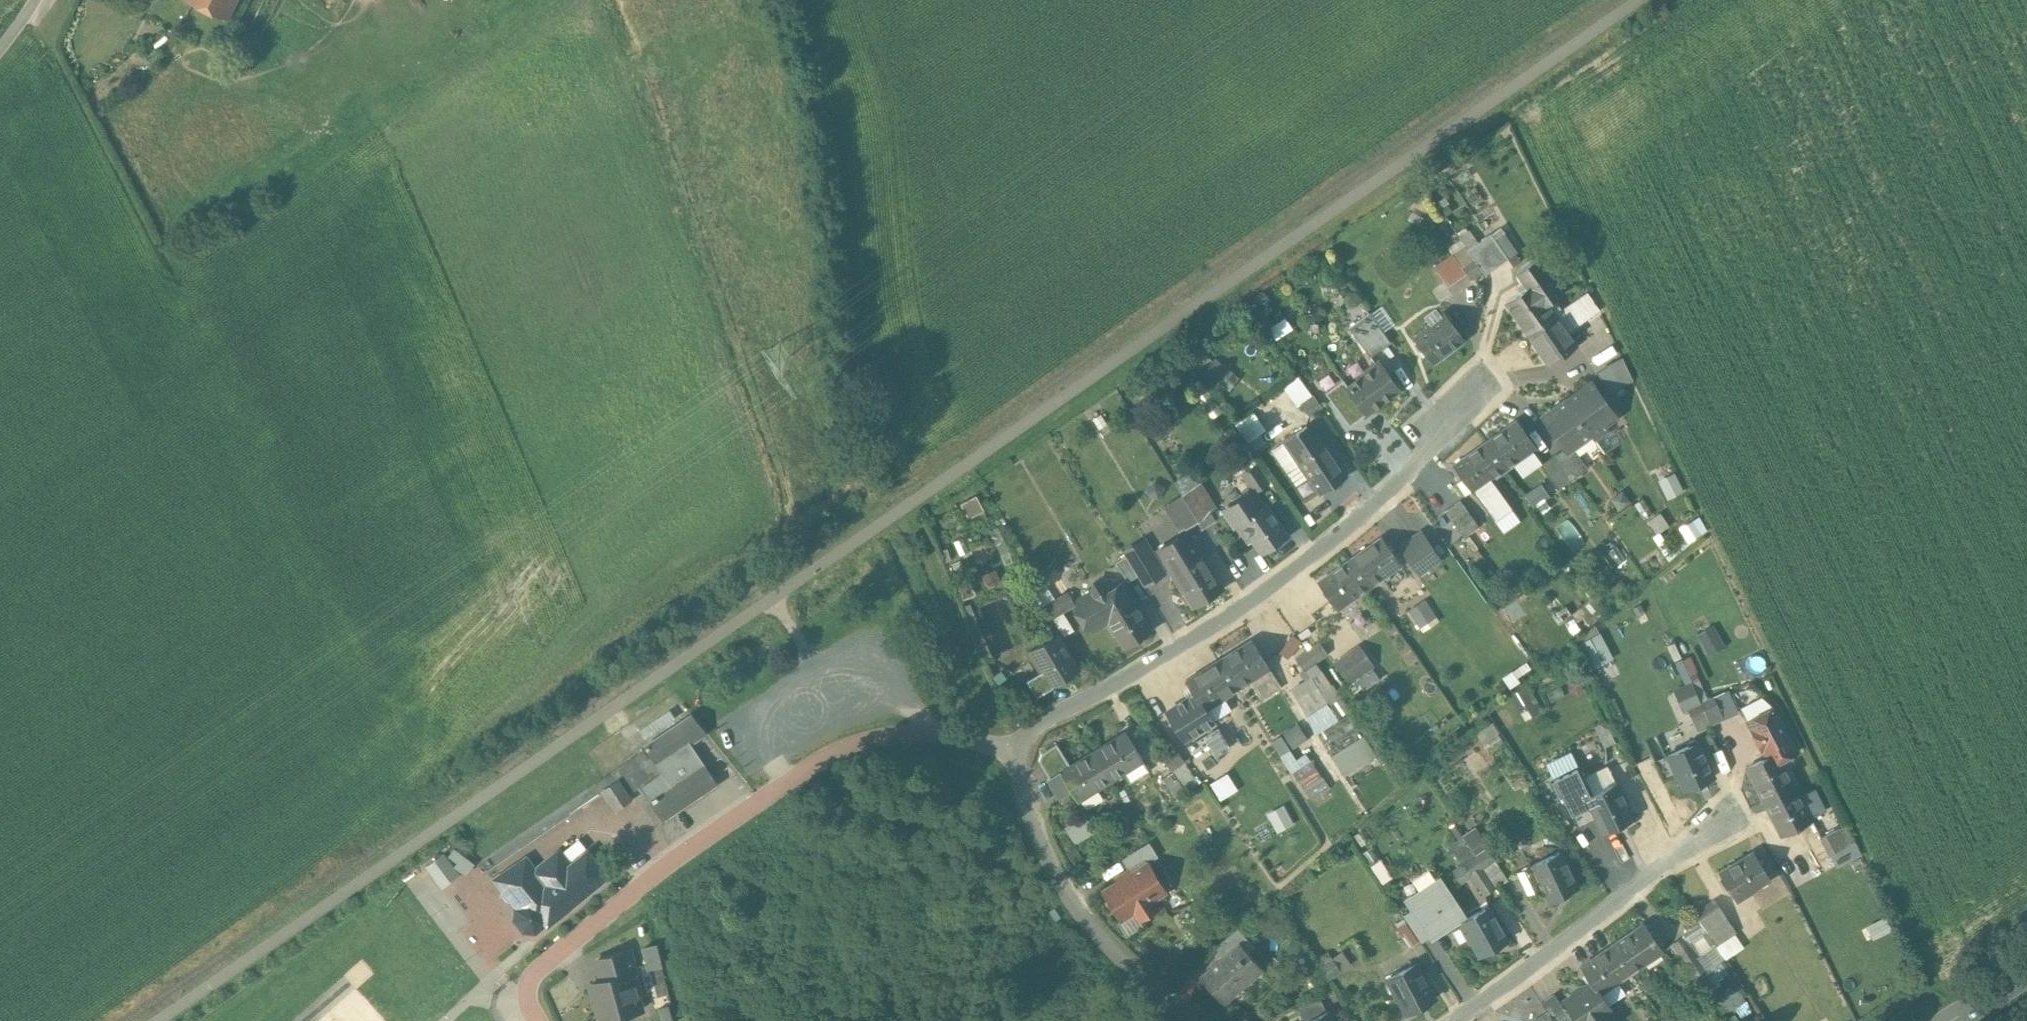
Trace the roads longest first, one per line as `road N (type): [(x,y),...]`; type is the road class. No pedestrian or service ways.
road 1 (residential): [(548,1020),(537,998),(540,965),(764,794),(847,747),(904,732),(1022,747)]
road 2 (residential): [(1022,747),(1032,727),(1254,603),(1379,504),(1485,396)]
road 3 (residential): [(1453,1020),(1735,829)]
road 4 (residential): [(1198,1020),(1151,987),(1081,916),(1028,808),(1022,747)]

